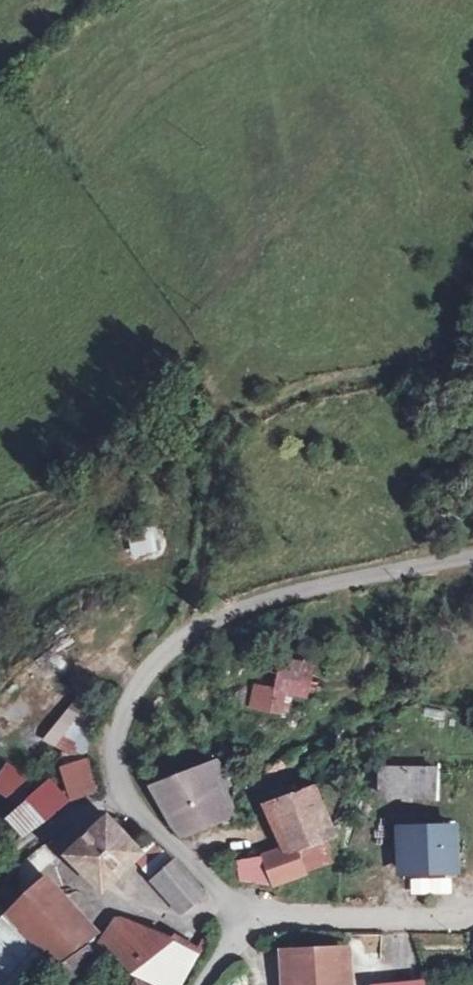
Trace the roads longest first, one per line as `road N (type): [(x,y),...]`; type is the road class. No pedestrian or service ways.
road 1 (unclassified): [(472,555),(241,606),(188,633),(137,688),(115,755),(125,788),(135,809),(245,912)]
road 2 (unclassified): [(245,912),(472,915)]

